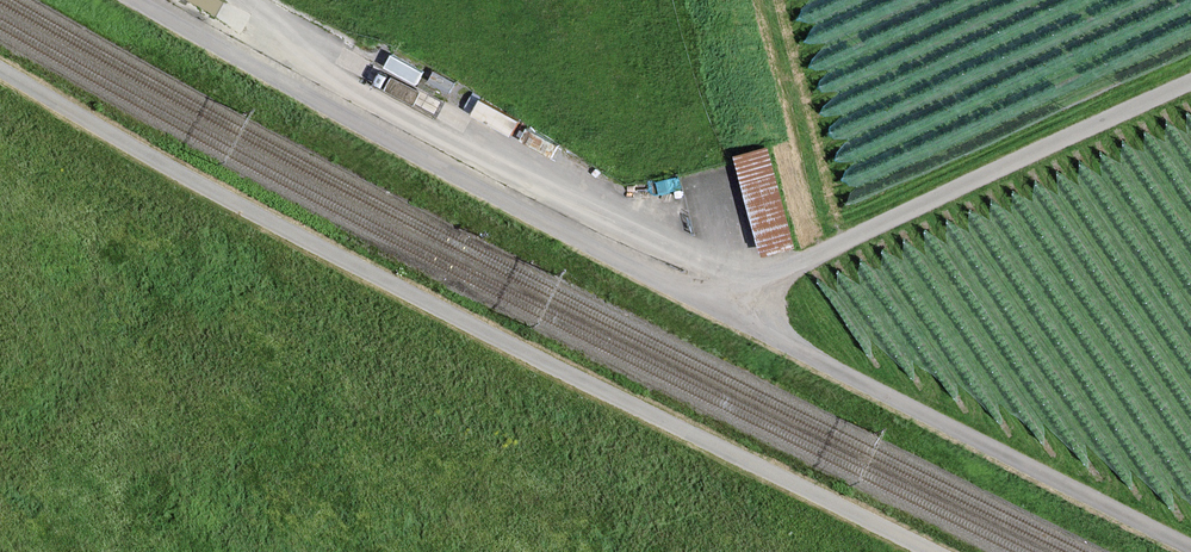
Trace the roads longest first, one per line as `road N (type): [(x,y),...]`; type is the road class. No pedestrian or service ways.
road 1 (unclassified): [(0,70),(244,210),(928,551)]
road 2 (unclassified): [(134,0),(480,194),(716,308)]
road 3 (unclassified): [(716,308),(1190,551)]
road 4 (unclassified): [(716,308),(1190,83)]

